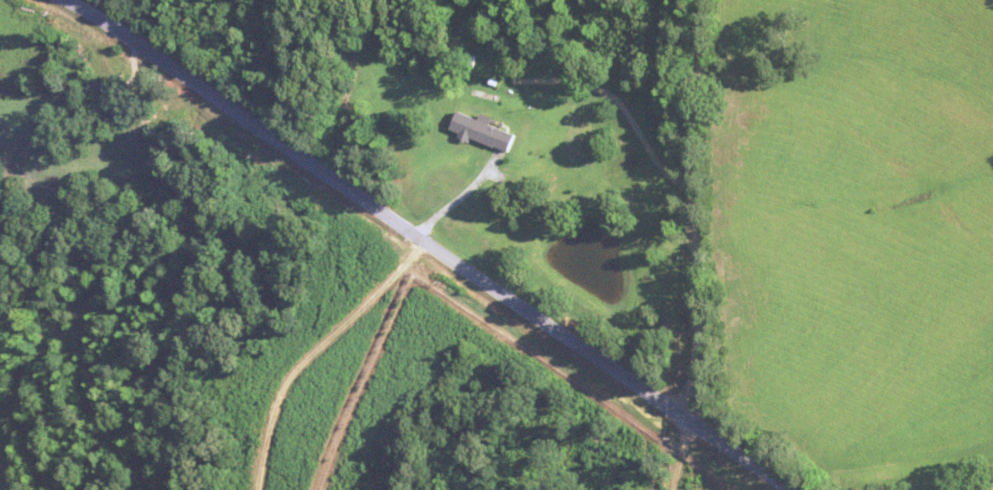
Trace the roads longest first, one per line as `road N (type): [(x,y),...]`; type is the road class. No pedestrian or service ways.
road 1 (secondary): [(793,489),(161,58),(63,0)]
road 2 (residential): [(707,0),(695,179),(703,334),(686,414)]
road 3 (residential): [(316,163),(323,265),(259,406),(257,489)]

